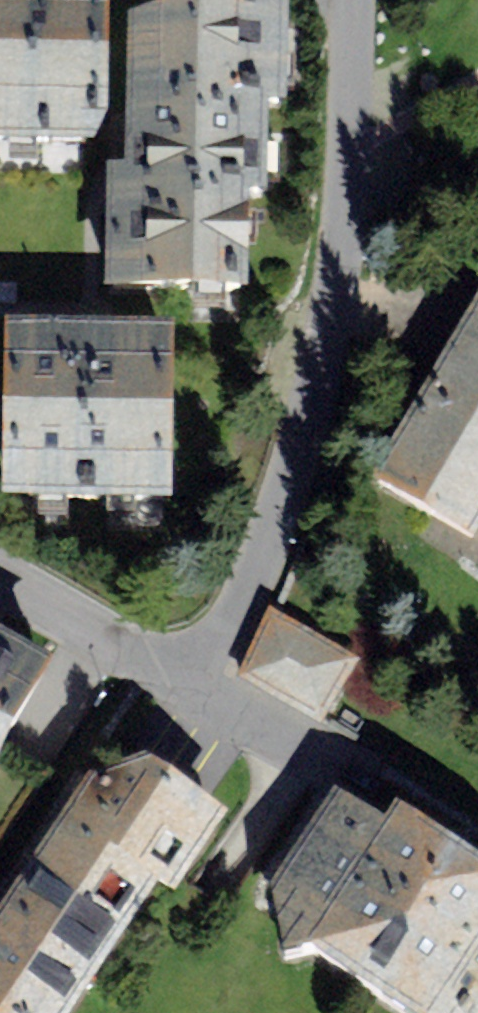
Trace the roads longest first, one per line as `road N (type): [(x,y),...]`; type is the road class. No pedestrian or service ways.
road 1 (residential): [(352,0),(338,269),(304,429),(233,627),(217,653),(191,667),(158,667),(0,580)]

